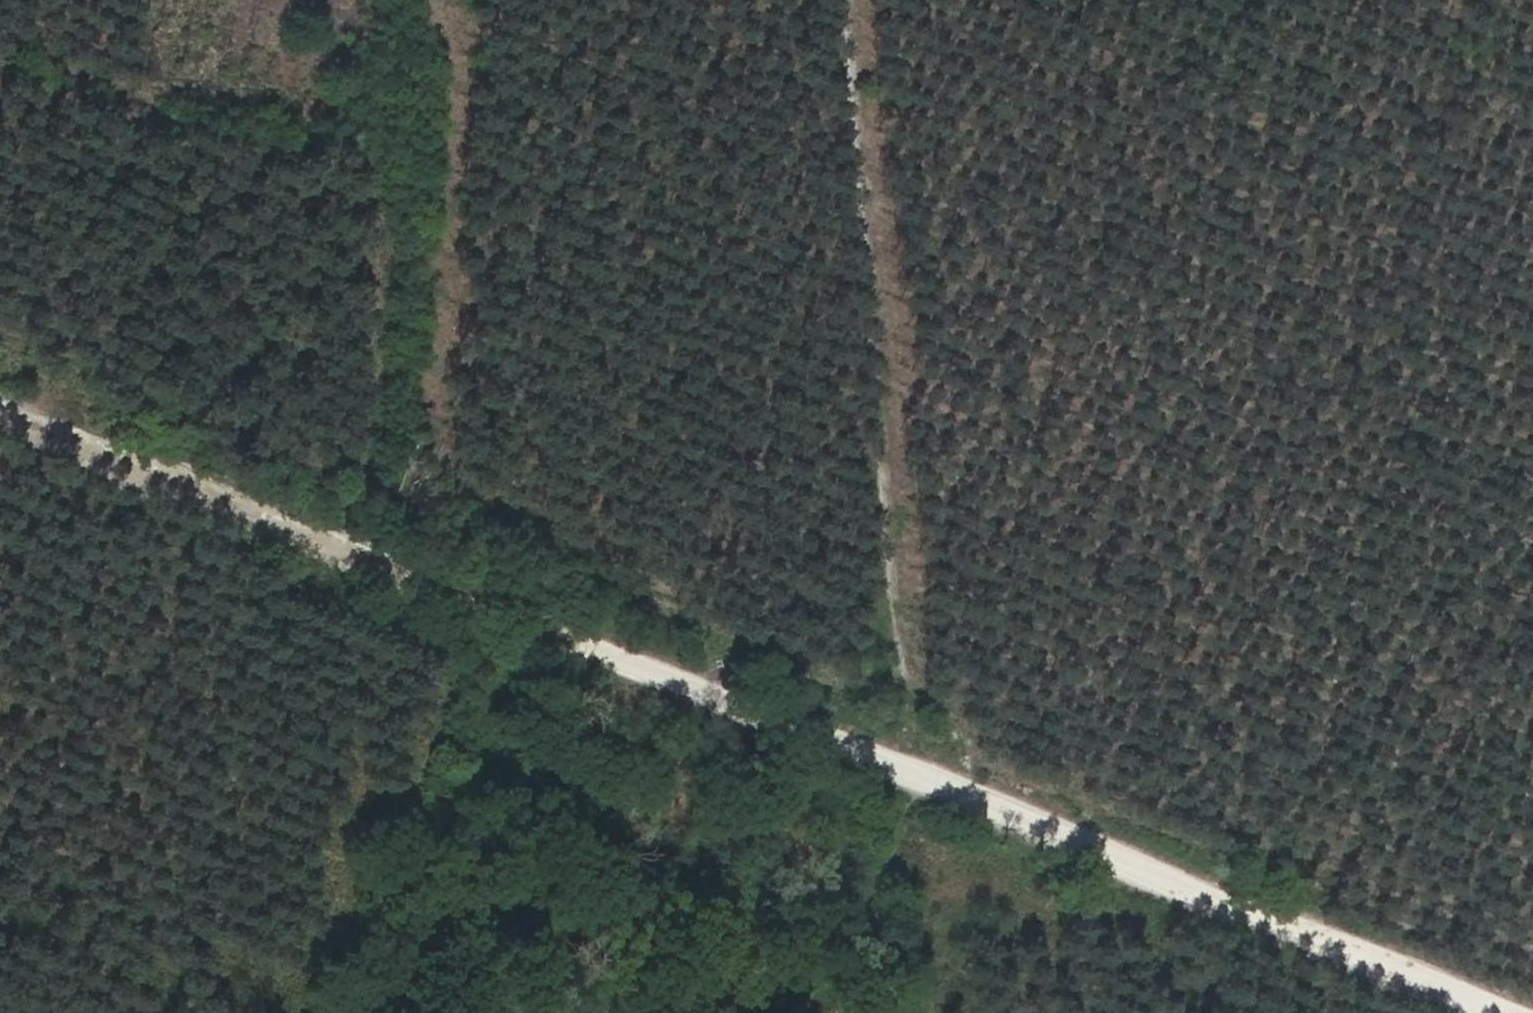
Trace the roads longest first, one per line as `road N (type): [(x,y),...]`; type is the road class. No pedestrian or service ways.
road 1 (track): [(1504,1012),(0,410)]
road 2 (track): [(868,752),(895,733),(912,688),(898,649),(843,0)]

